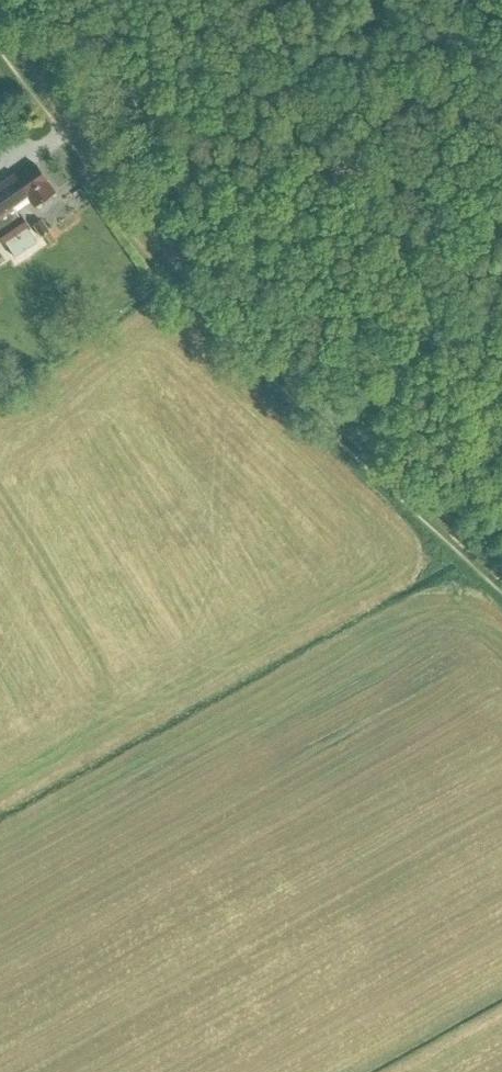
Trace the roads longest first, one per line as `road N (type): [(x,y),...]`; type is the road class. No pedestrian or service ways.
road 1 (track): [(71,127),(225,318),(501,574)]

